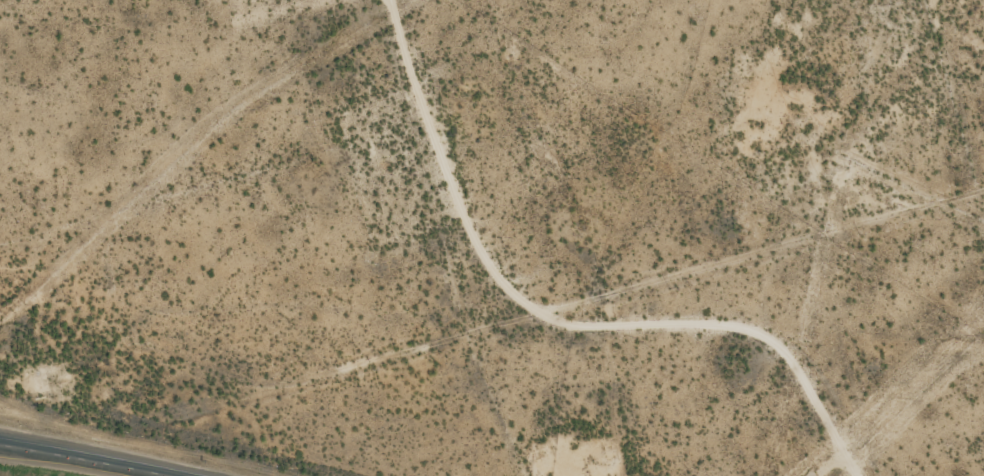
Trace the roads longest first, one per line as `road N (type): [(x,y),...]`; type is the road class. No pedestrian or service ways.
road 1 (primary): [(159,475),(0,446)]

